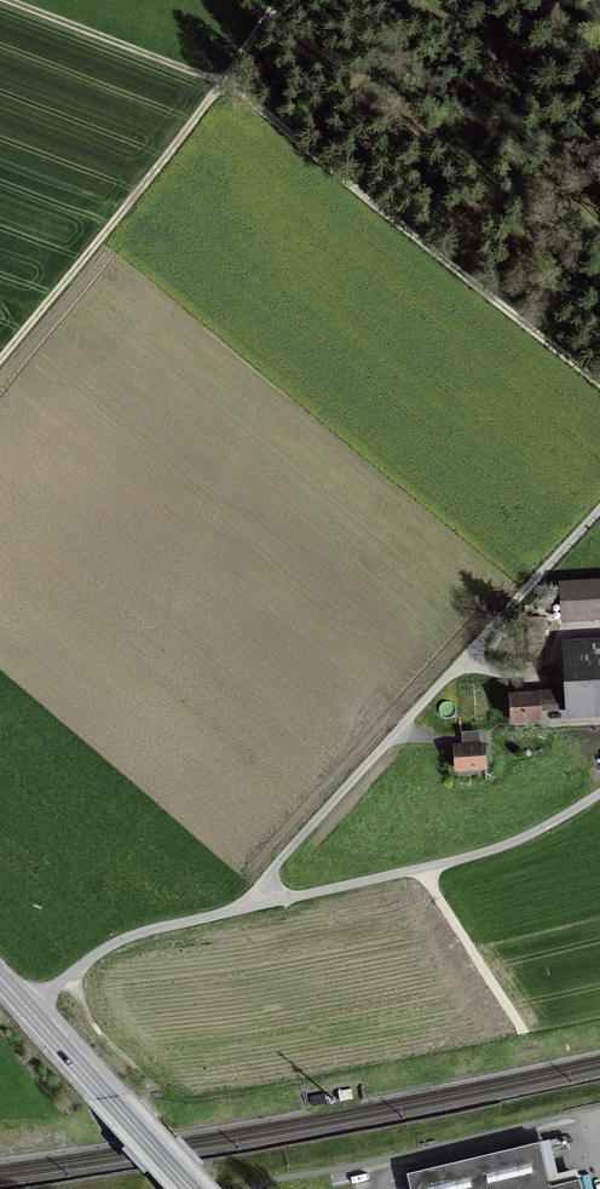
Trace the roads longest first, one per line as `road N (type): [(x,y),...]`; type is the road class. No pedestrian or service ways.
road 1 (unclassified): [(599,791),(509,845),(137,935),(94,954),(32,1014)]
road 2 (track): [(221,83),(246,94),(599,389)]
road 3 (track): [(0,361),(221,83)]
road 4 (secondary): [(190,1188),(32,1014)]
road 5 (track): [(2,0),(221,83)]
road 6 (track): [(424,870),(525,1031)]

